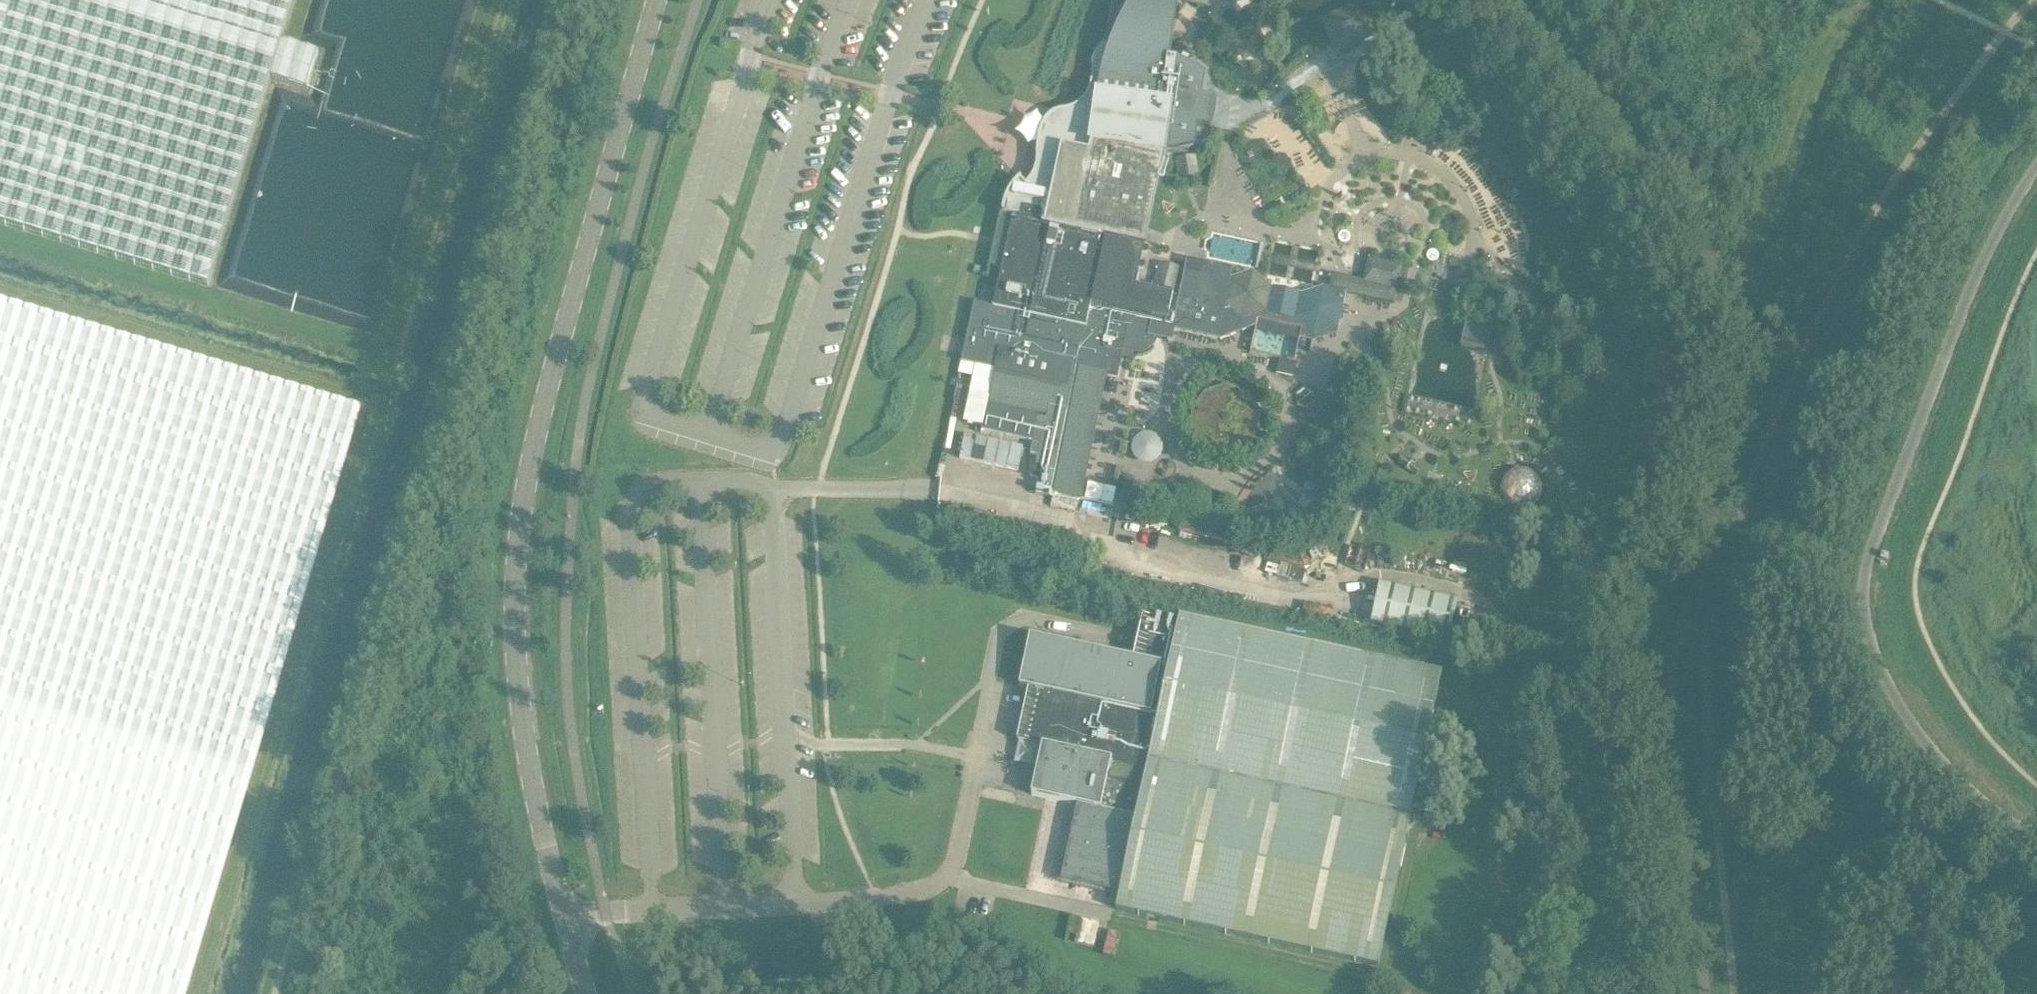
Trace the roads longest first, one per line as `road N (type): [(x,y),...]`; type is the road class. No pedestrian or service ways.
road 1 (tertiary): [(589,993),(519,688),(517,537),(528,468),(657,0)]

